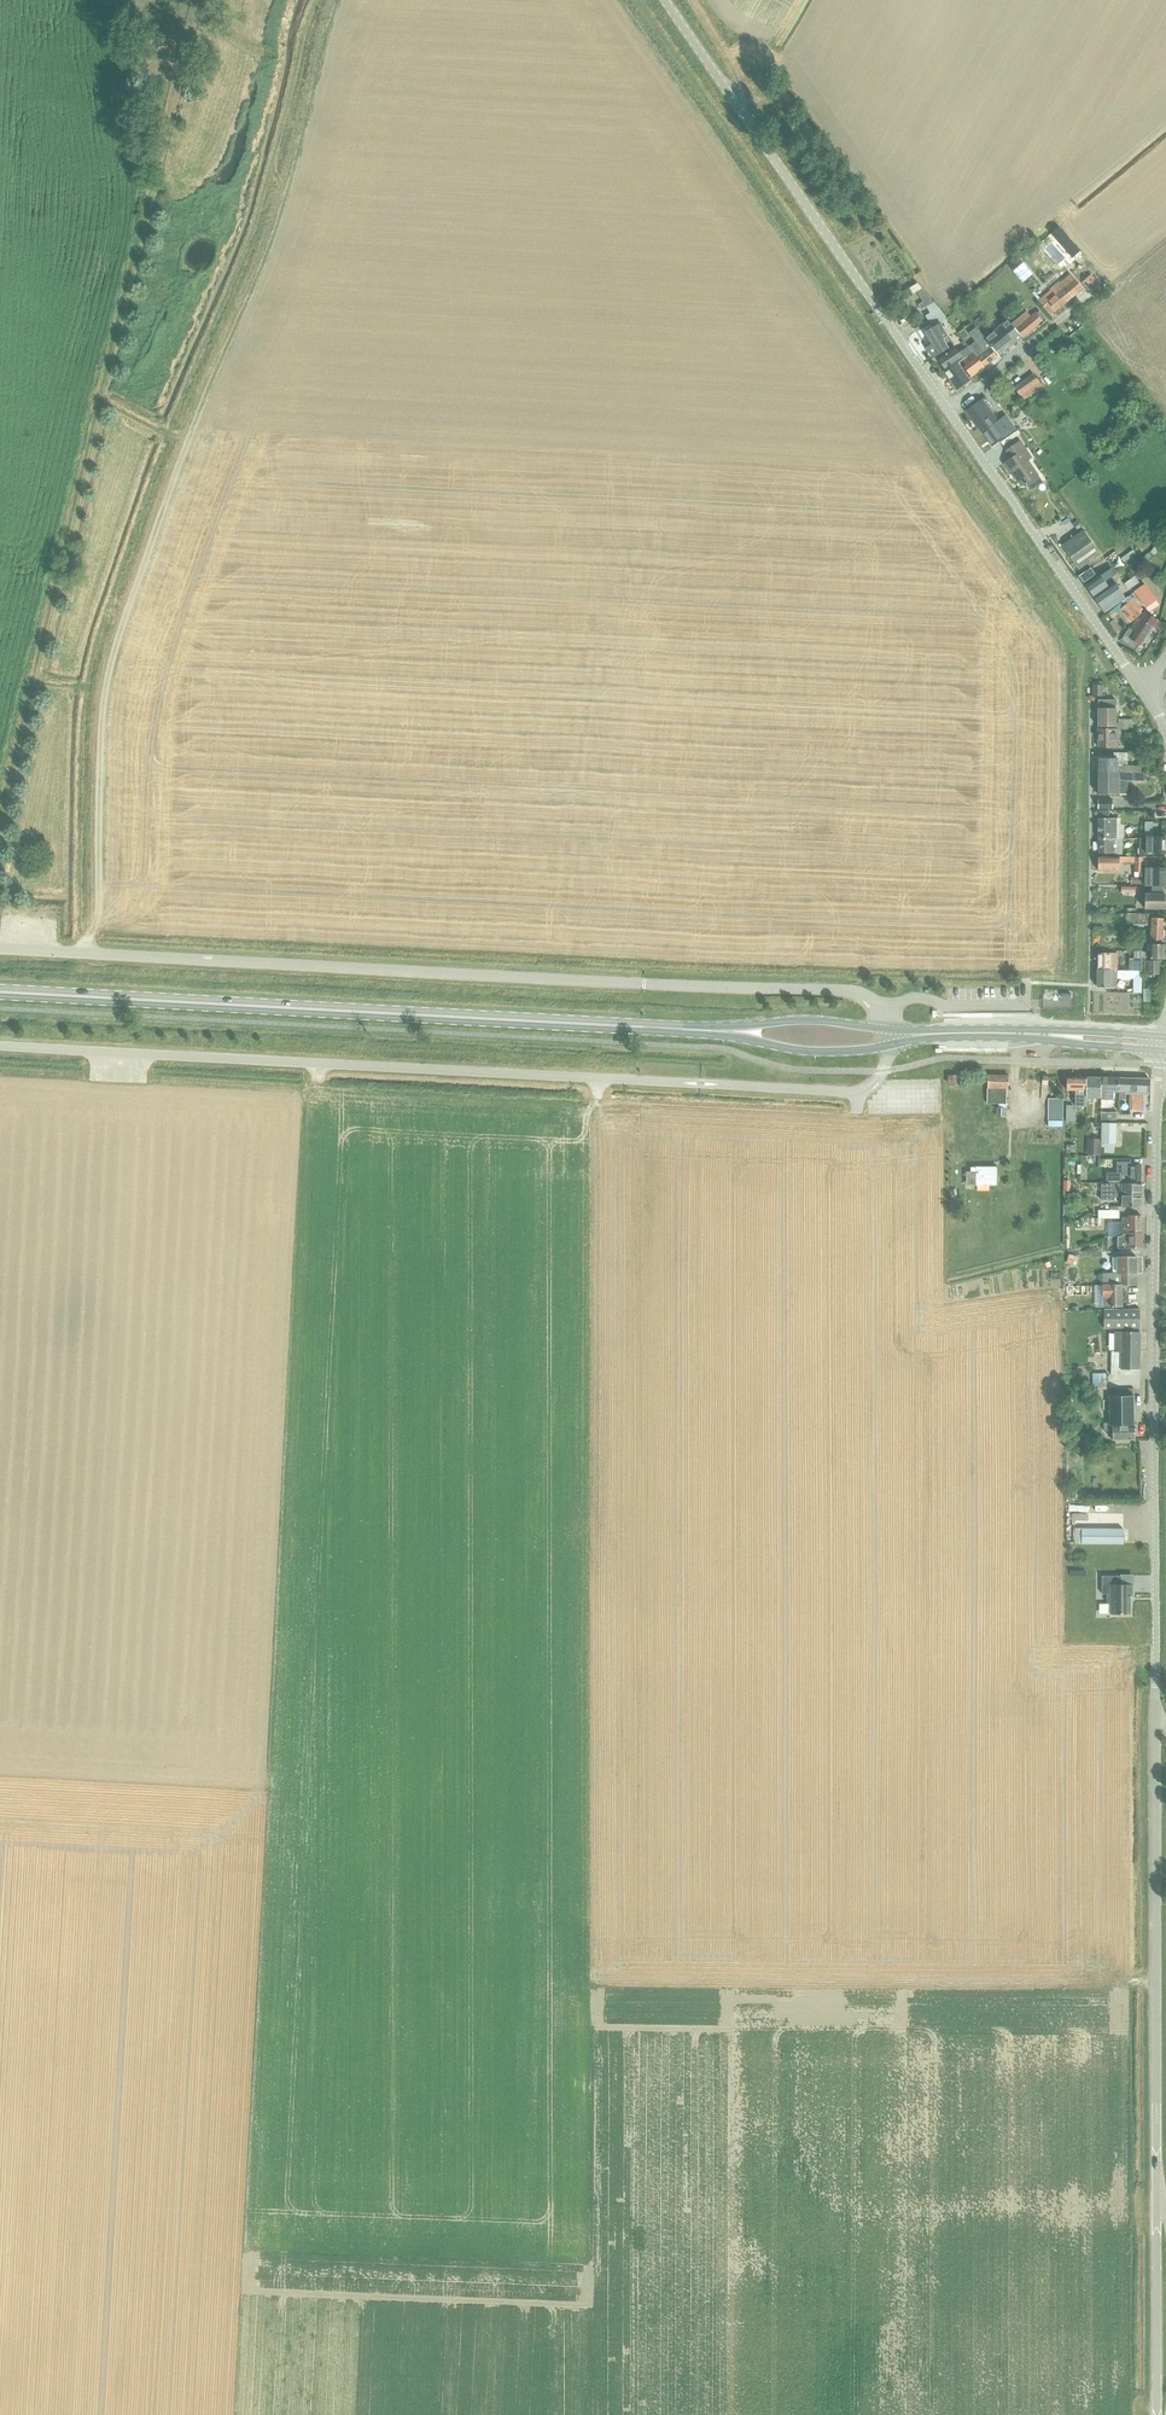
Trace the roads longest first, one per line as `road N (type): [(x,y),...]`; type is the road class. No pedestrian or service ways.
road 1 (tertiary): [(1158,2194),(1160,1081)]
road 2 (track): [(0,819),(194,0)]
road 3 (tertiary): [(1140,685),(664,0)]
road 4 (primary): [(717,1031),(0,991)]
road 5 (unclassified): [(644,984),(0,948)]
road 6 (unclassified): [(639,1081),(0,1045)]
road 7 (residential): [(639,1081),(856,1091),(877,1082),(898,1036)]
road 8 (residential): [(898,1036),(887,1004),(847,990),(644,984)]
road 9 (primary): [(1162,1043),(898,1036)]
road 10 (tertiary): [(1158,2414),(1158,2194)]
road 11 (primary): [(717,1031),(809,1052),(860,1051),(898,1036)]
road 12 (primary): [(898,1036),(813,1020),(717,1031)]

